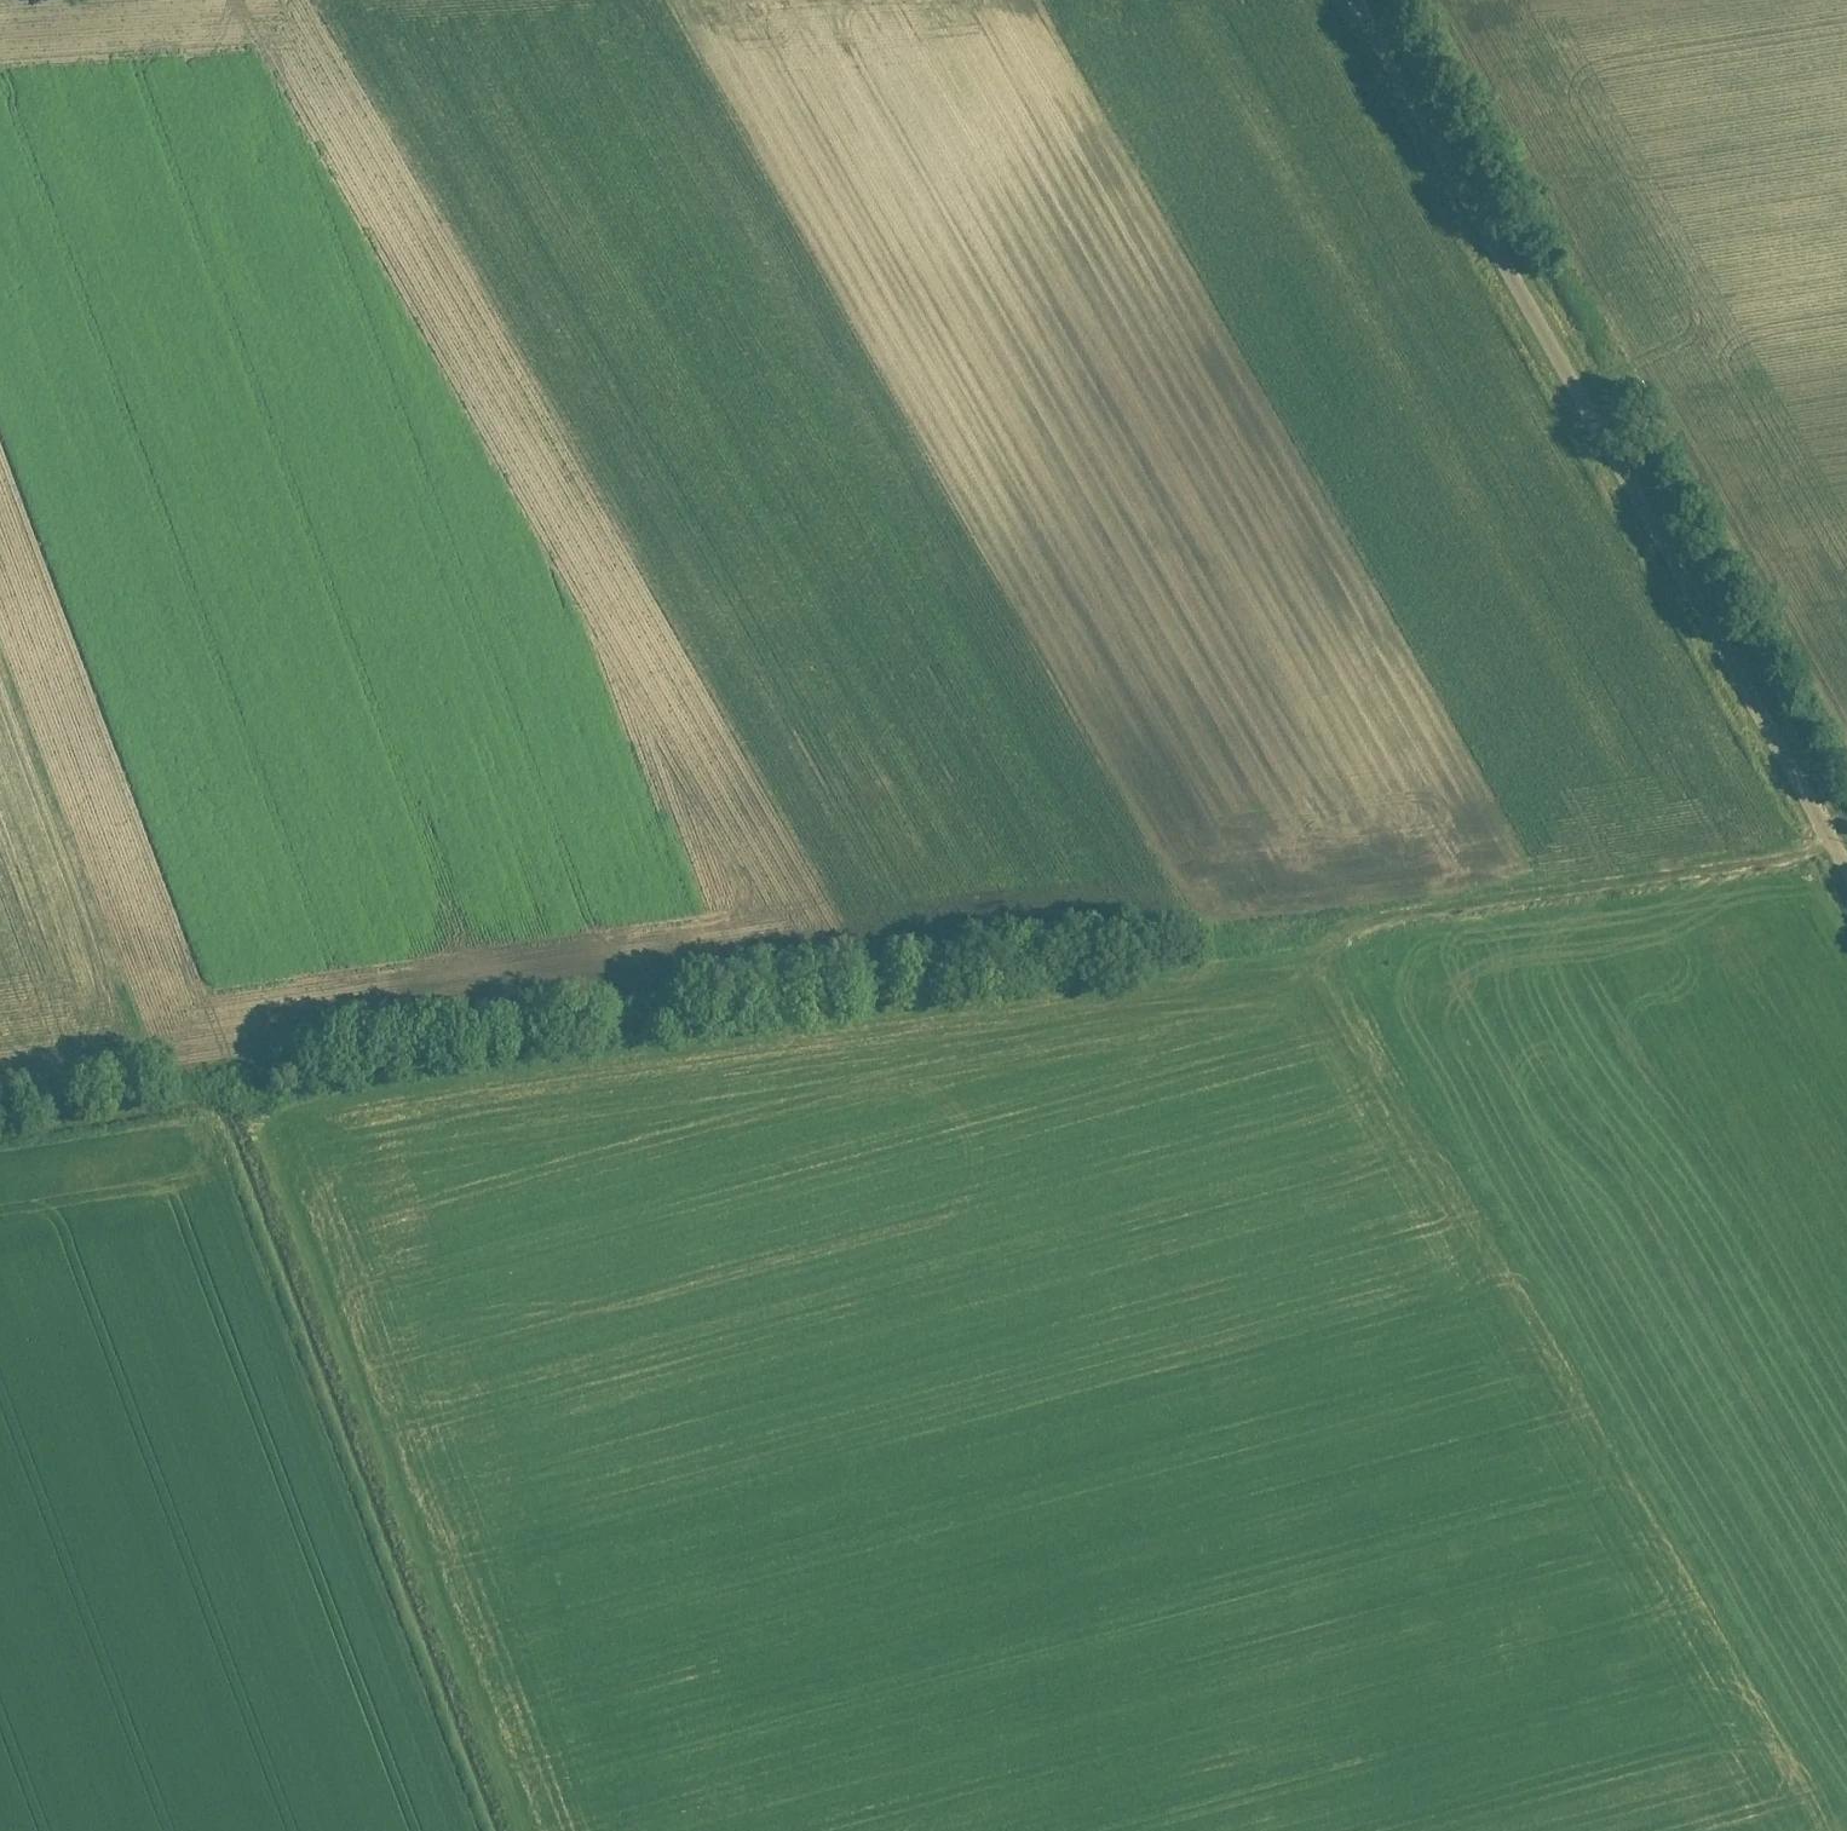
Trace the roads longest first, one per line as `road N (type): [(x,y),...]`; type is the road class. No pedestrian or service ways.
road 1 (track): [(1833,856),(0,1122)]
road 2 (residential): [(1347,0),(1846,881)]

